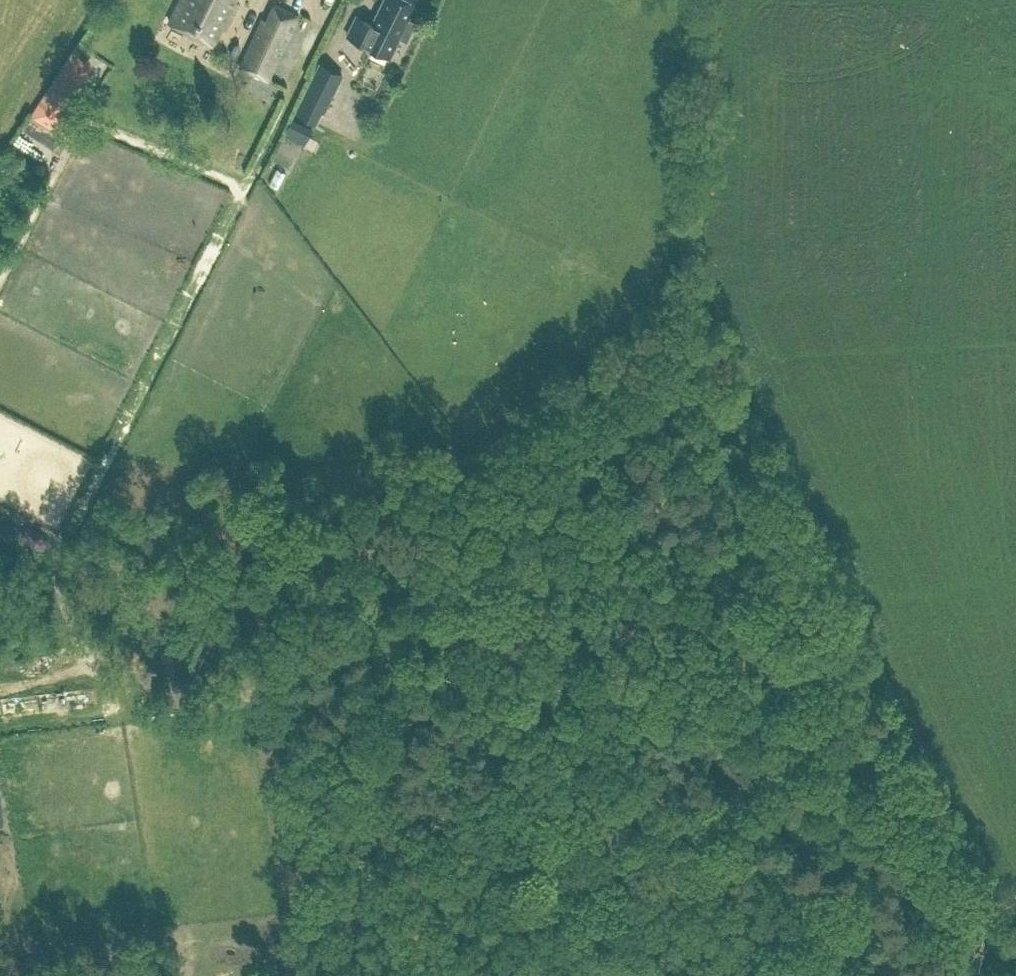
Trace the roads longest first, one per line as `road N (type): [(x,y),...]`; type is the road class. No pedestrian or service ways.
road 1 (track): [(1015,957),(698,316),(709,0)]

